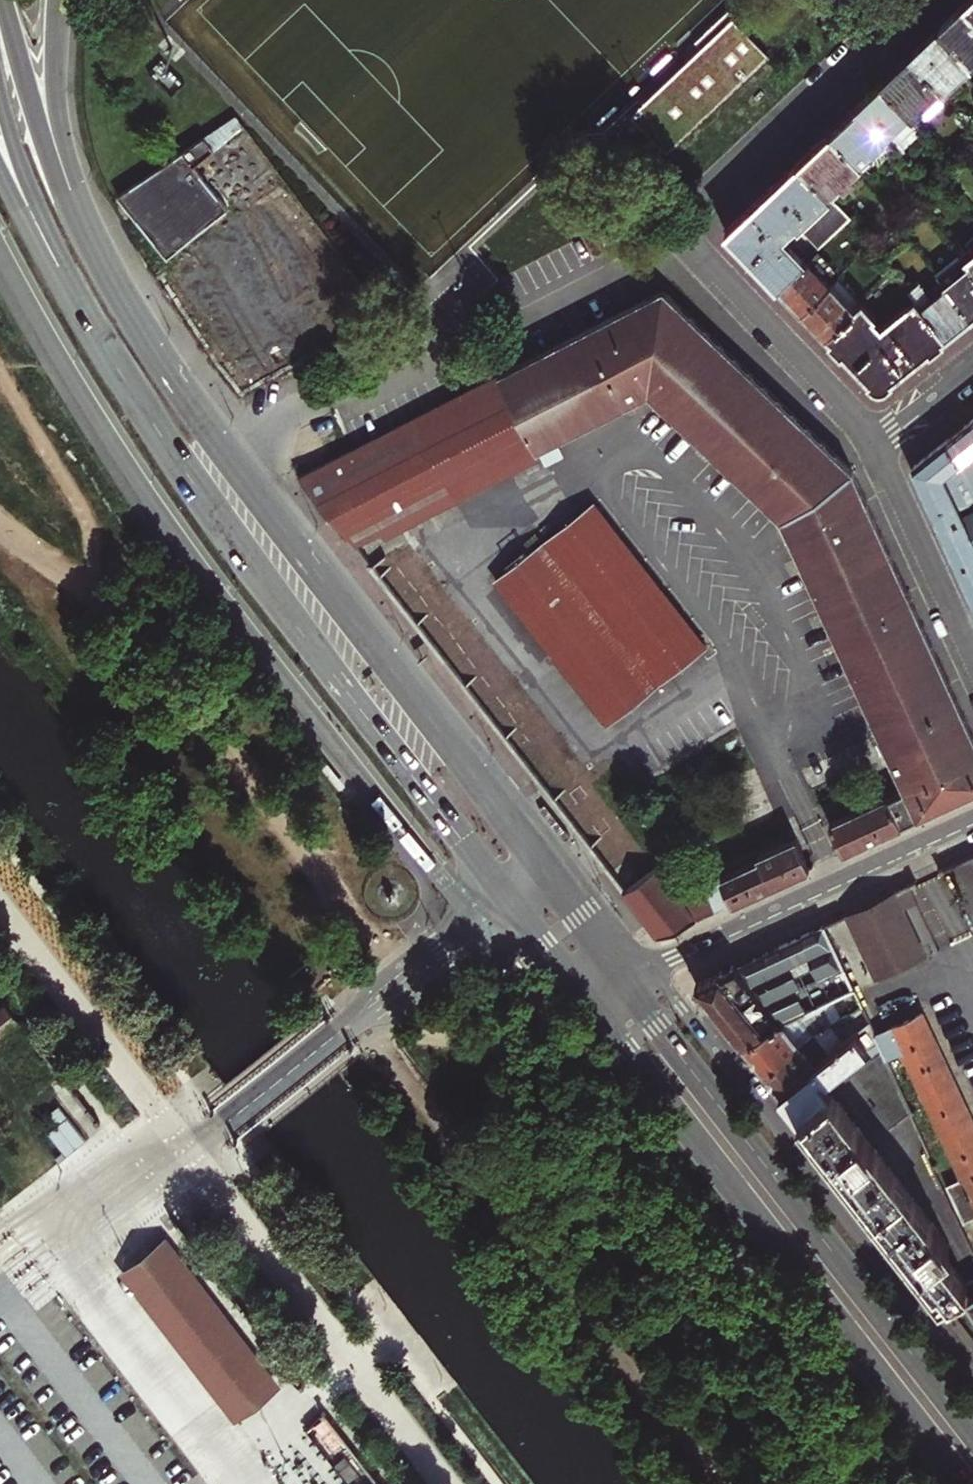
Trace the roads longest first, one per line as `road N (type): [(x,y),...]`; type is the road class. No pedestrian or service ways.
road 1 (primary): [(546,872),(192,406),(98,256)]
road 2 (primary): [(119,371),(255,571),(506,902)]
road 3 (residential): [(876,448),(688,246),(687,216),(917,0)]
road 4 (primary): [(594,1012),(961,1483)]
road 5 (primary): [(972,1433),(627,986)]
road 6 (unclassified): [(506,902),(65,1247)]
road 7 (residential): [(972,1373),(656,968)]
road 8 (residential): [(972,822),(656,968)]
road 9 (primary): [(0,86),(48,226),(119,371)]
road 10 (primary): [(98,256),(50,149),(3,0)]
road 11 (primary): [(98,256),(56,111),(57,0)]
road 12 (residential): [(972,665),(876,448)]
road 13 (primary): [(0,171),(119,371)]
road 14 (primary): [(506,902),(594,1012)]
road 15 (residential): [(972,368),(876,448)]

